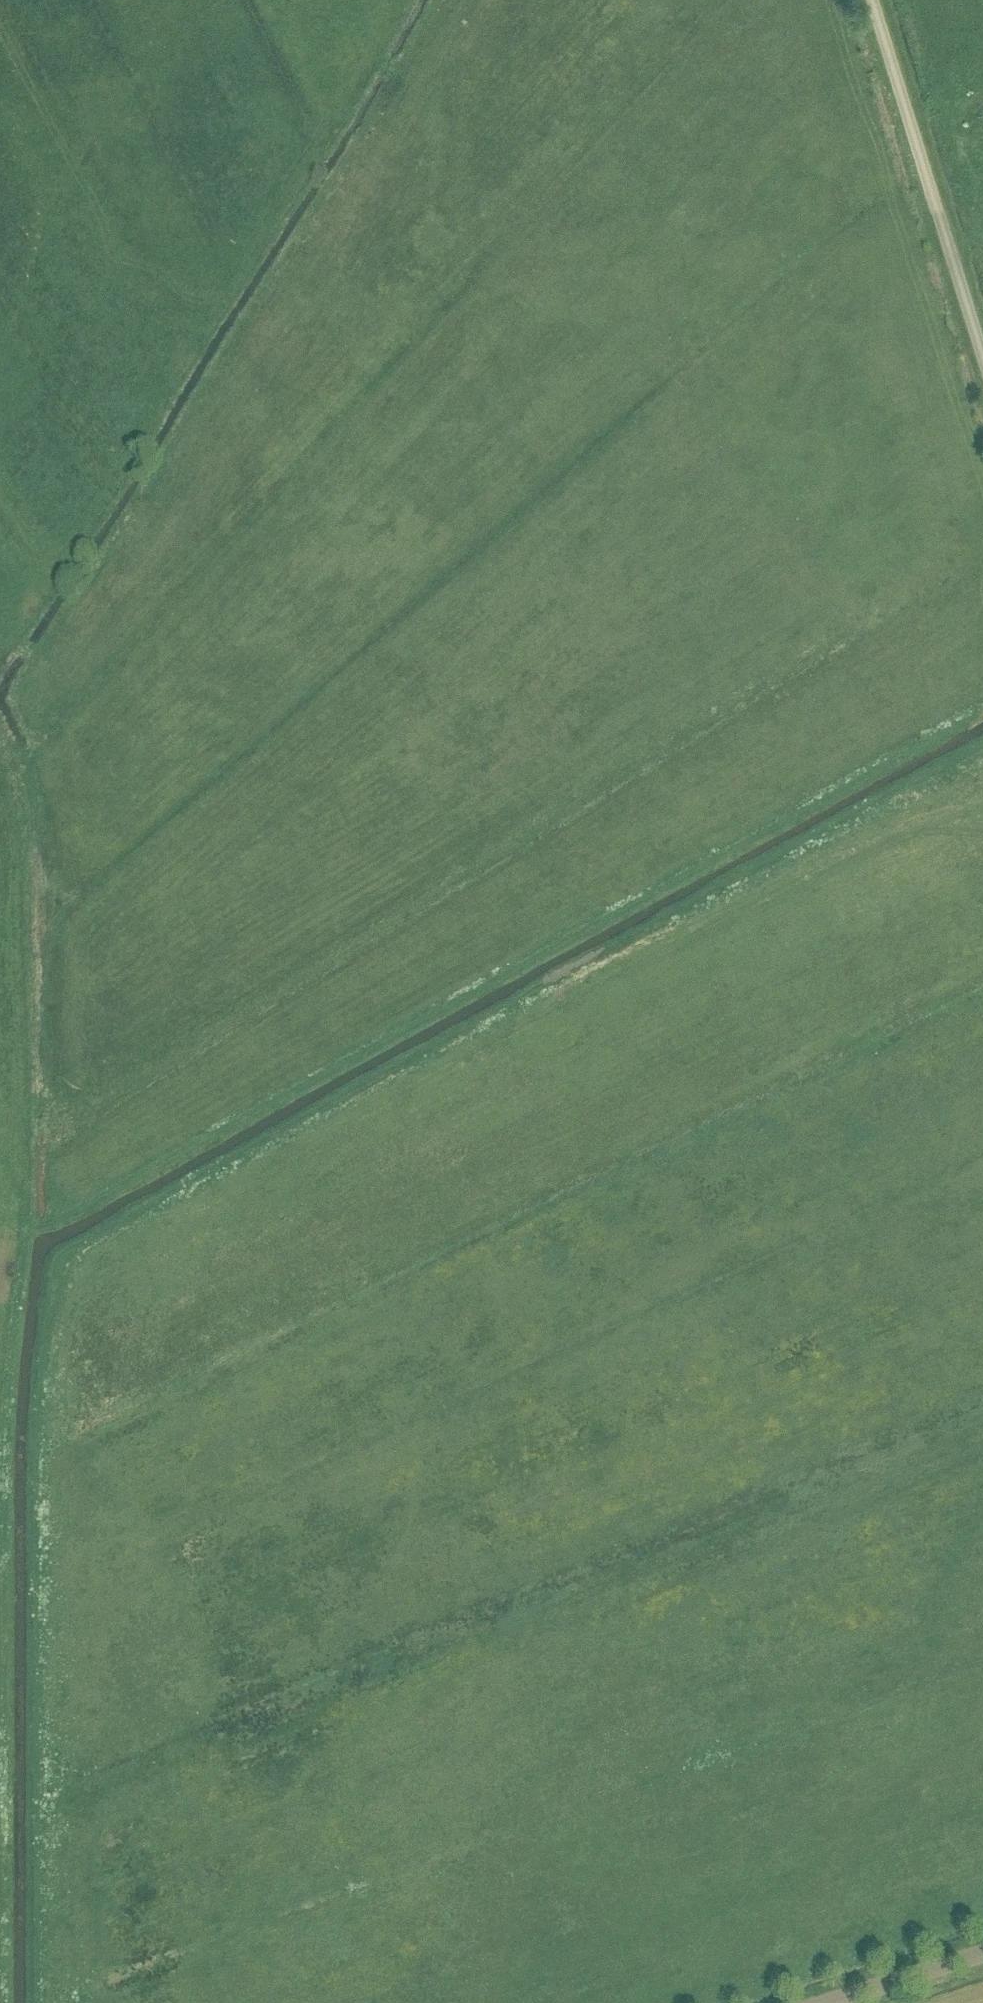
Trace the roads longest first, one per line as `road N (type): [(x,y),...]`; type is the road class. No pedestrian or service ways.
road 1 (unclassified): [(982,356),(874,0)]
road 2 (tertiary): [(827,2002),(982,1954)]

